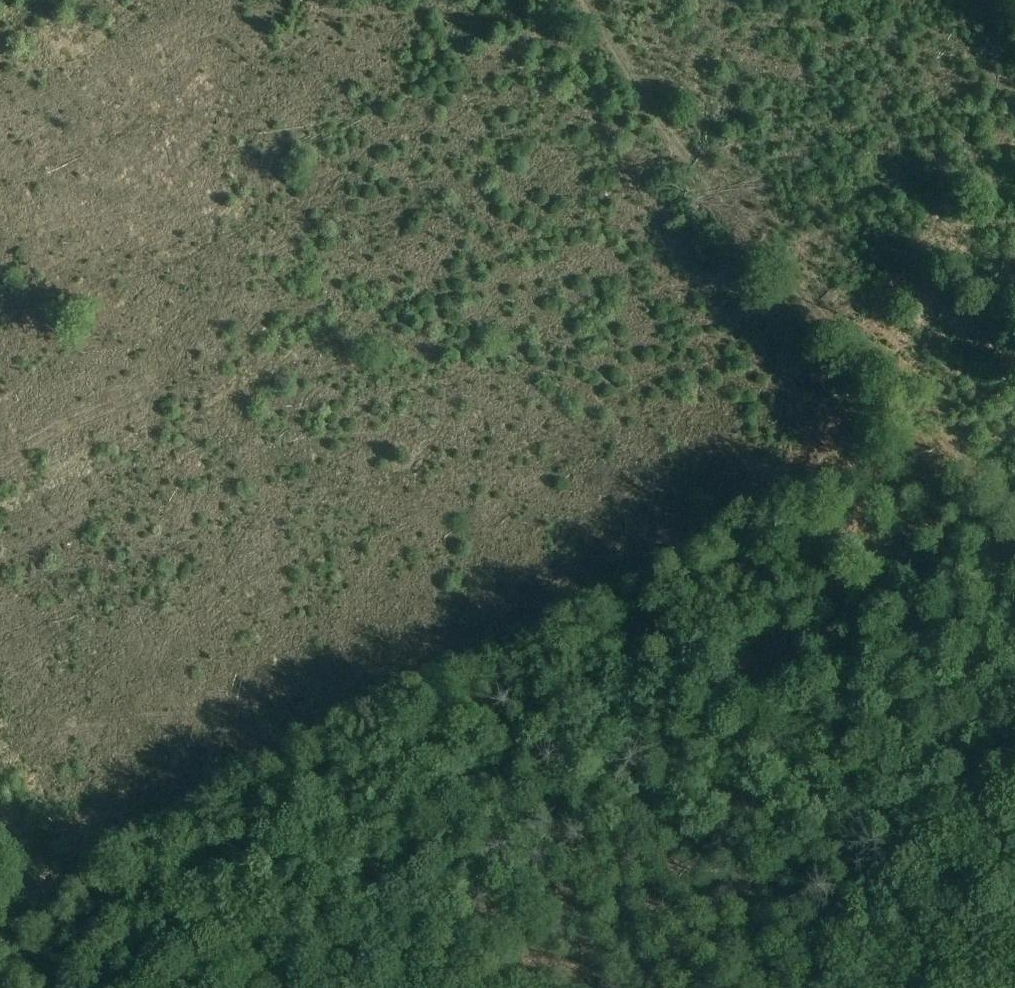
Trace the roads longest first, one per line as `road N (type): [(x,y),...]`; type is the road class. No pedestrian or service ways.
road 1 (track): [(1014,519),(697,205),(651,151),(563,0)]

